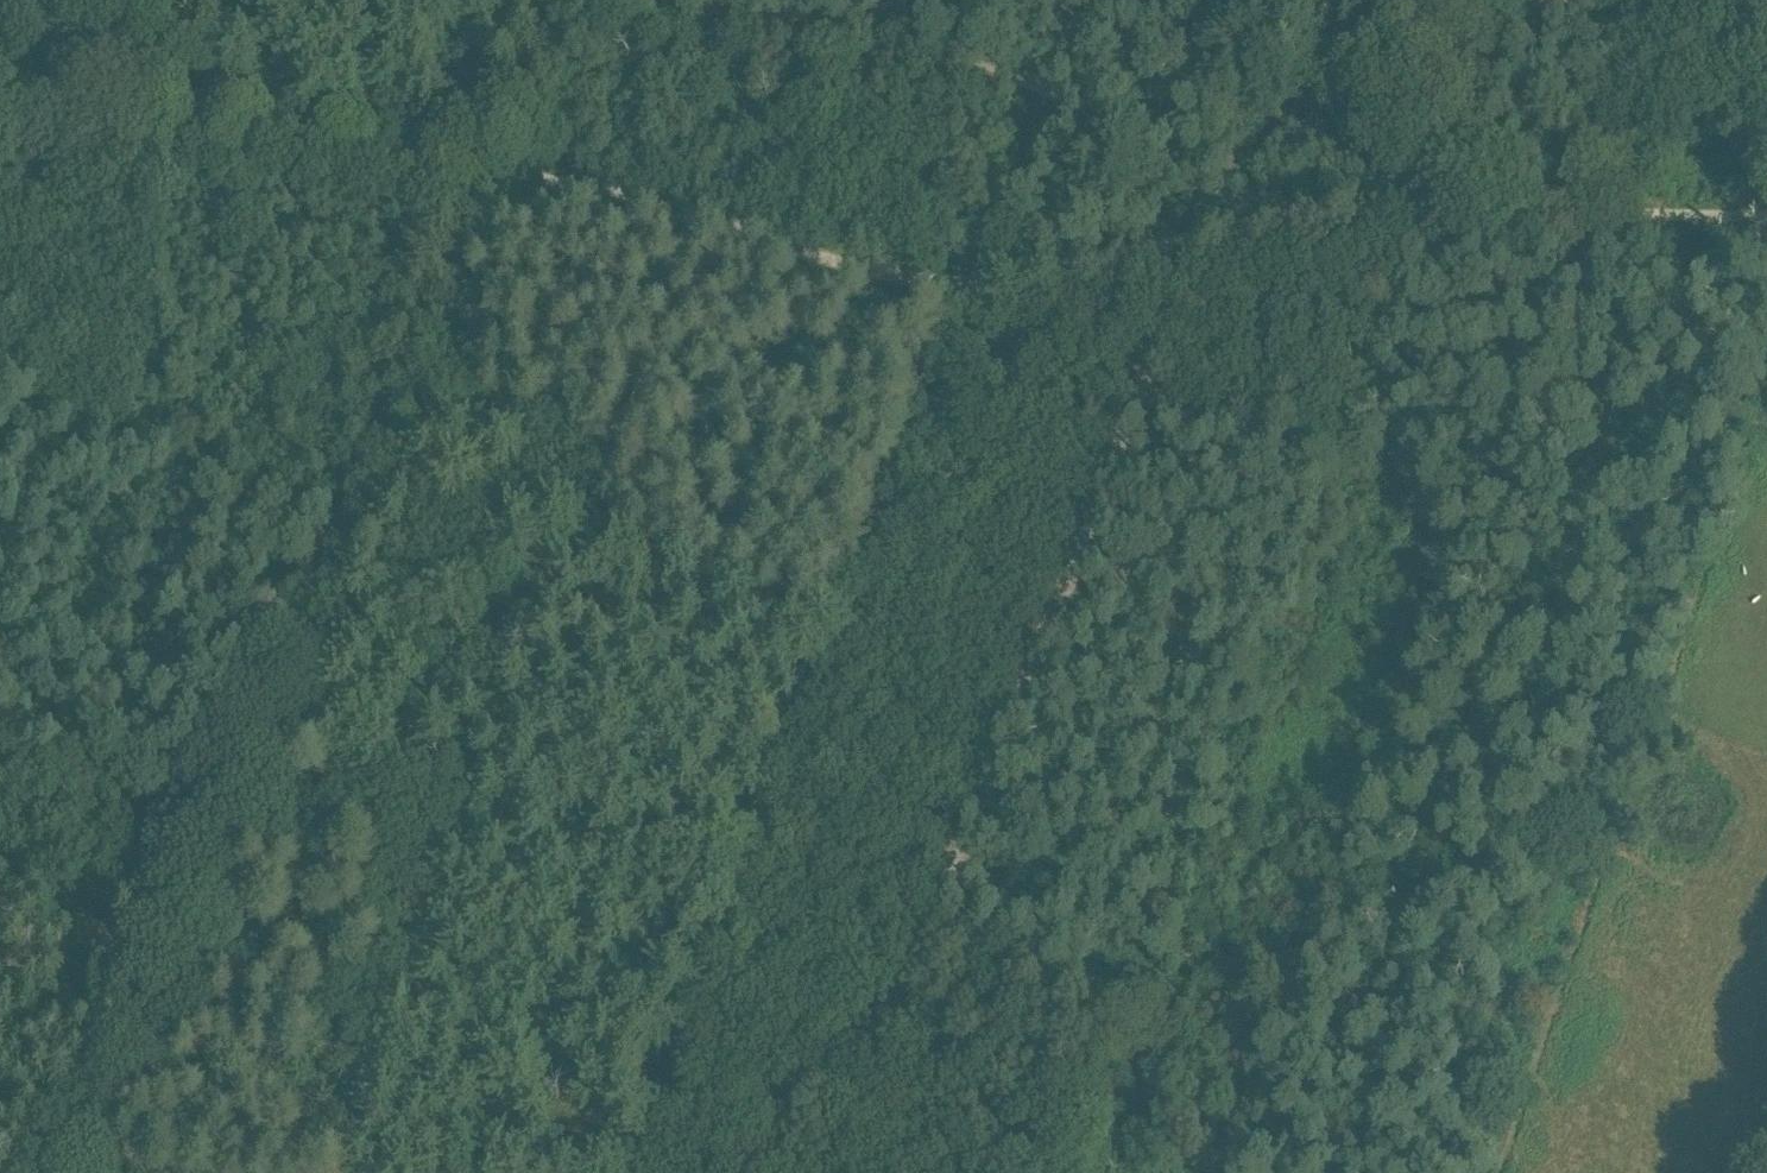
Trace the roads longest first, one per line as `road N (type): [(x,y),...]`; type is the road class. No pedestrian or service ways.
road 1 (track): [(479,171),(915,283),(972,284),(1077,267),(1274,214),(1436,204),(1766,215)]
road 2 (track): [(104,1141),(479,171)]
road 3 (track): [(836,1172),(1193,237)]
road 4 (track): [(0,107),(479,171)]
road 5 (track): [(972,284),(1075,0)]
road 6 (track): [(1656,0),(1579,212)]
road 7 (track): [(479,171),(542,0)]

